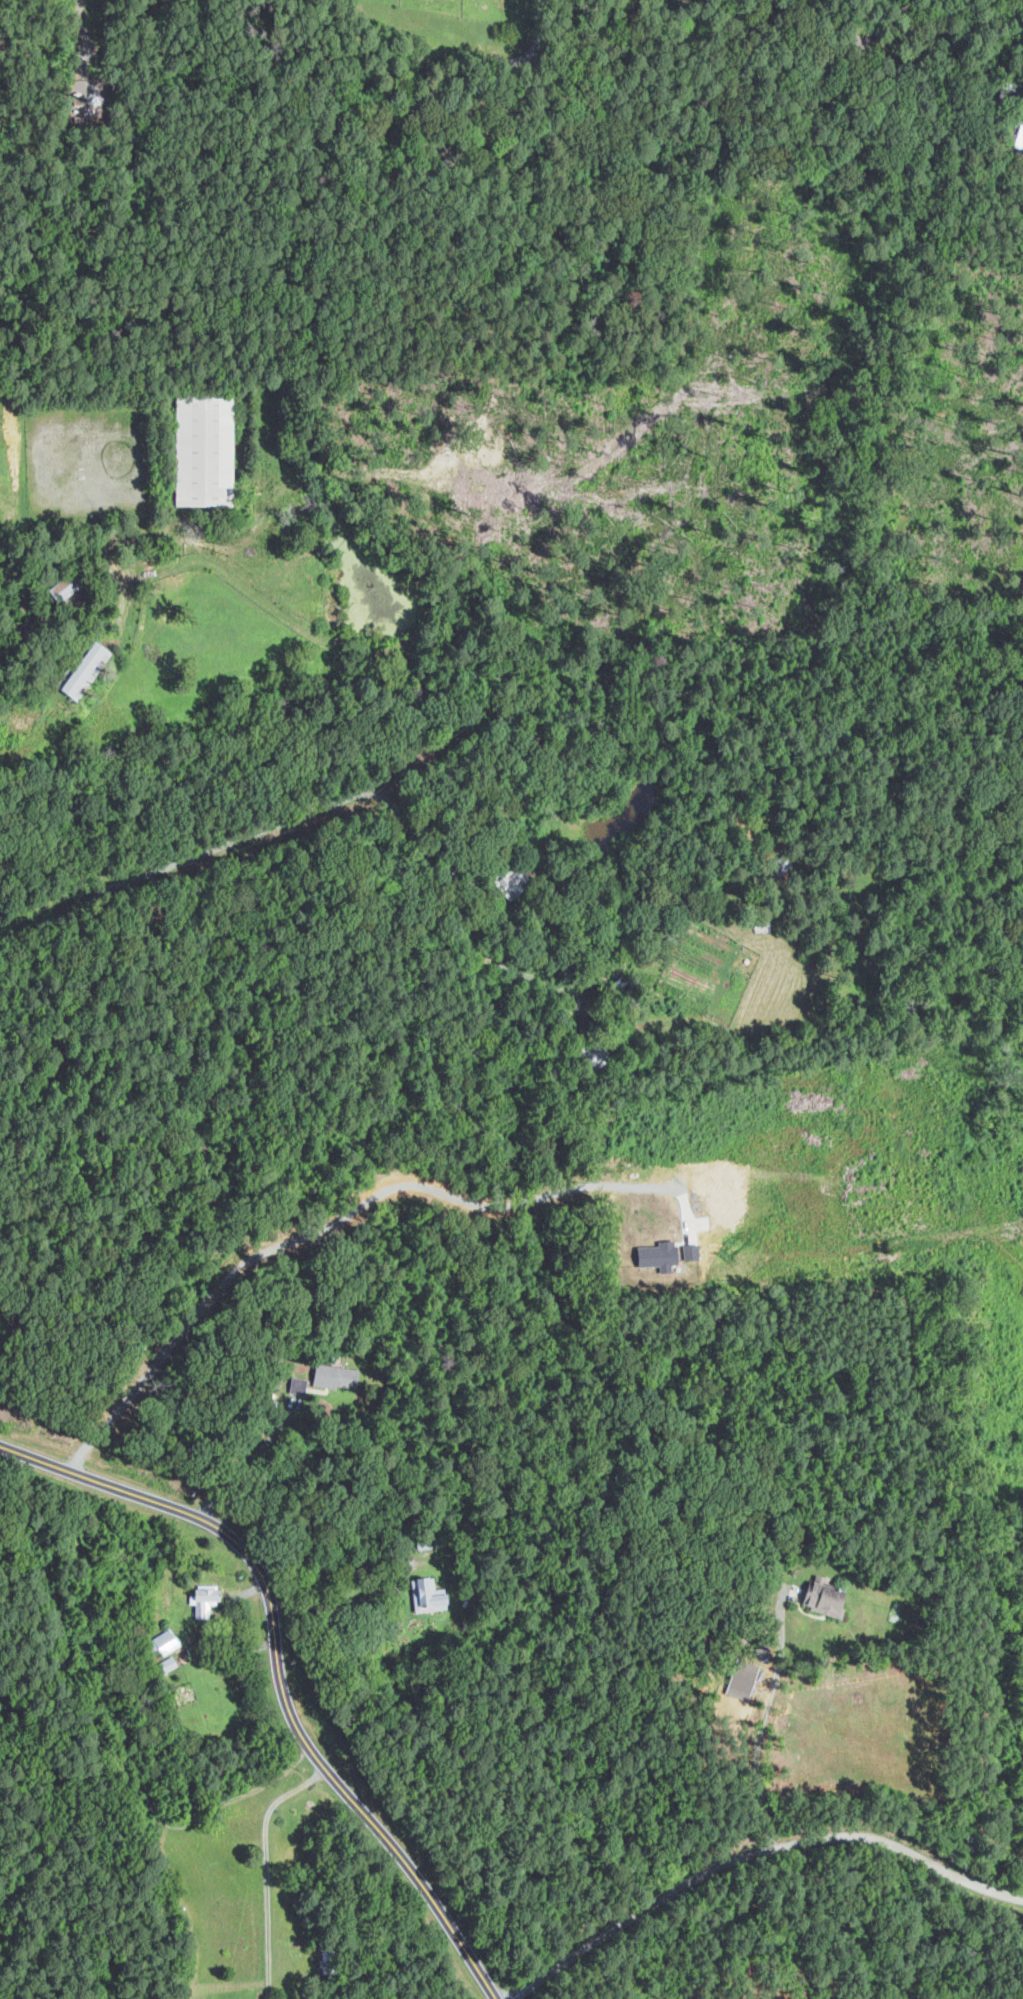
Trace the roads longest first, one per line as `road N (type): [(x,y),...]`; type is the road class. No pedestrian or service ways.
road 1 (residential): [(0,941),(375,777),(626,681),(1022,608)]
road 2 (residential): [(498,1998),(394,1844),(336,1782),(288,1710),(268,1588),(239,1542),(200,1517),(0,1443)]
road 3 (residential): [(508,1998),(717,1867),(828,1836),(868,1837),(964,1884),(1022,1898)]

